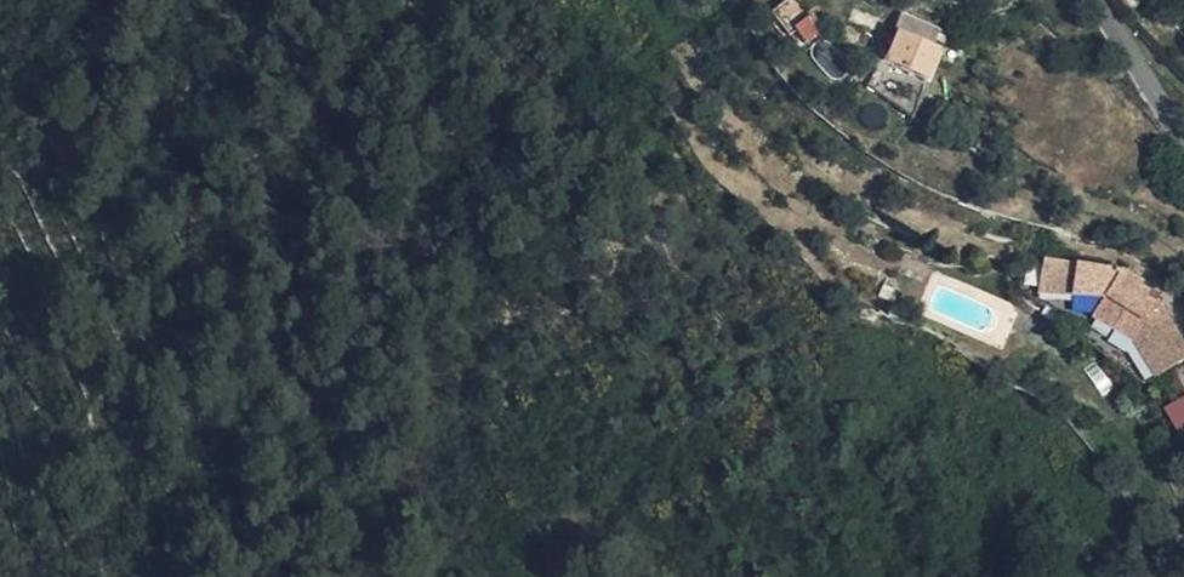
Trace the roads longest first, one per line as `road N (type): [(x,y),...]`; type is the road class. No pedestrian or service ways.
road 1 (residential): [(1097,0),(1183,147)]

